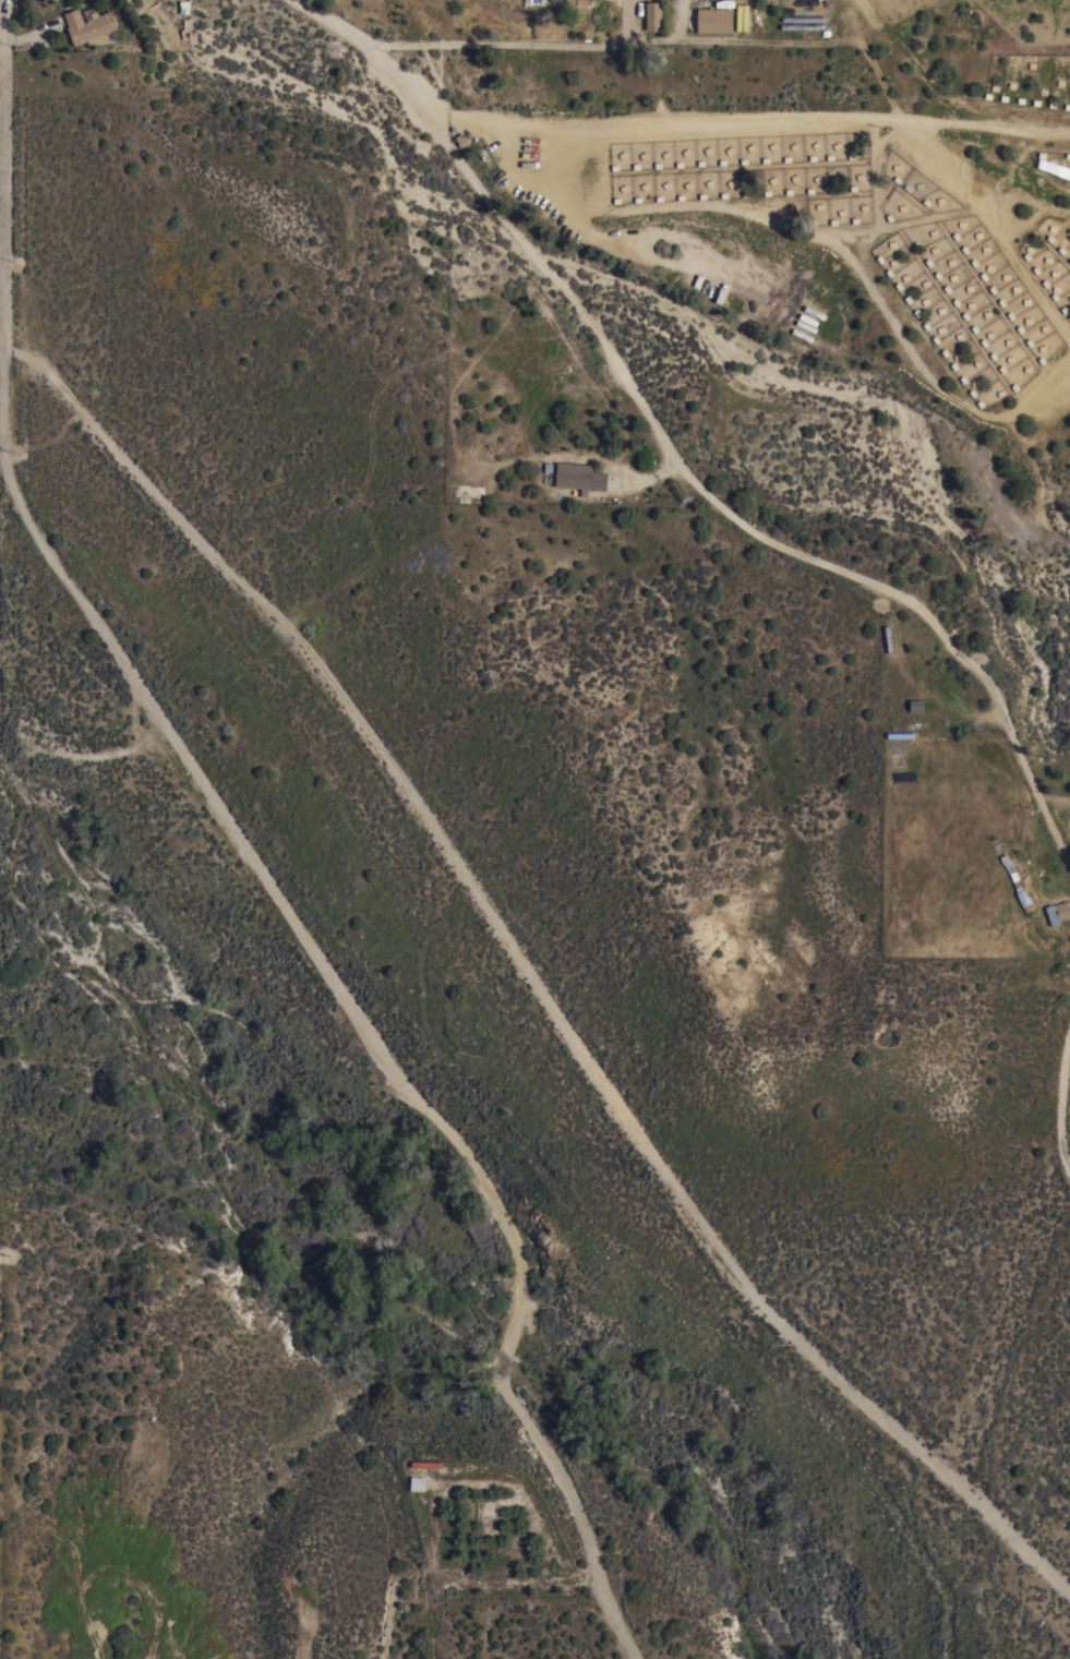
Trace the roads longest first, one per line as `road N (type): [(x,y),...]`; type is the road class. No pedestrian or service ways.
road 1 (track): [(4,346),(52,374),(330,685),(767,1315),(1069,1592)]
road 2 (track): [(4,454),(10,486),(48,557),(377,1058),(446,1138),(505,1233),(517,1305),(502,1345),(502,1385),(552,1467),(631,1658)]
road 3 (track): [(293,0),(372,47),(514,238),(590,323),(668,447),(722,507),(844,576),(900,592),(971,657),(1005,708),(1069,866)]
road 4 (track): [(596,1575),(570,1579),(512,1490),(450,1486),(431,1502),(442,1577),(570,1579)]
road 5 (residential): [(6,0),(4,346)]
road 6 (track): [(1069,1038),(1060,1091),(1061,1156),(1069,1173)]

